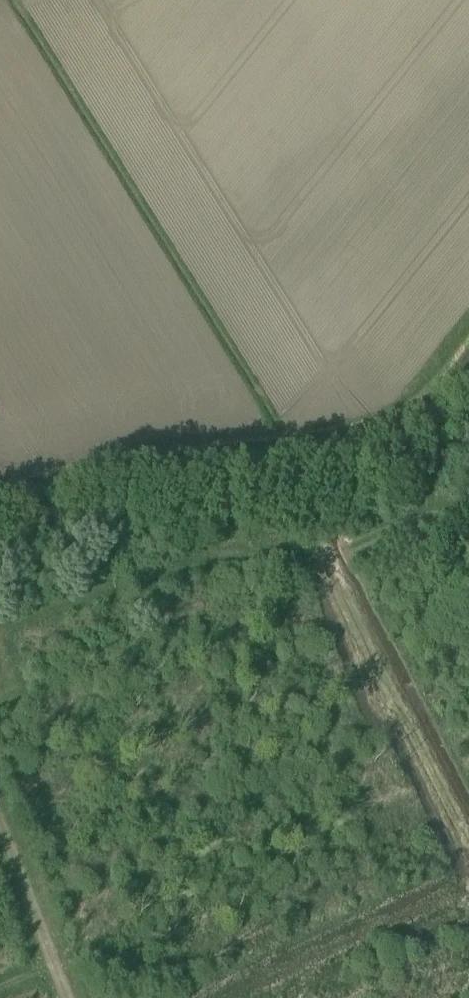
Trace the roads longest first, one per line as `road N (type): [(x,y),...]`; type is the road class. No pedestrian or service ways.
road 1 (track): [(0,601),(151,550),(468,502)]
road 2 (track): [(468,839),(312,526)]
road 3 (unclassified): [(69,997),(0,817)]

